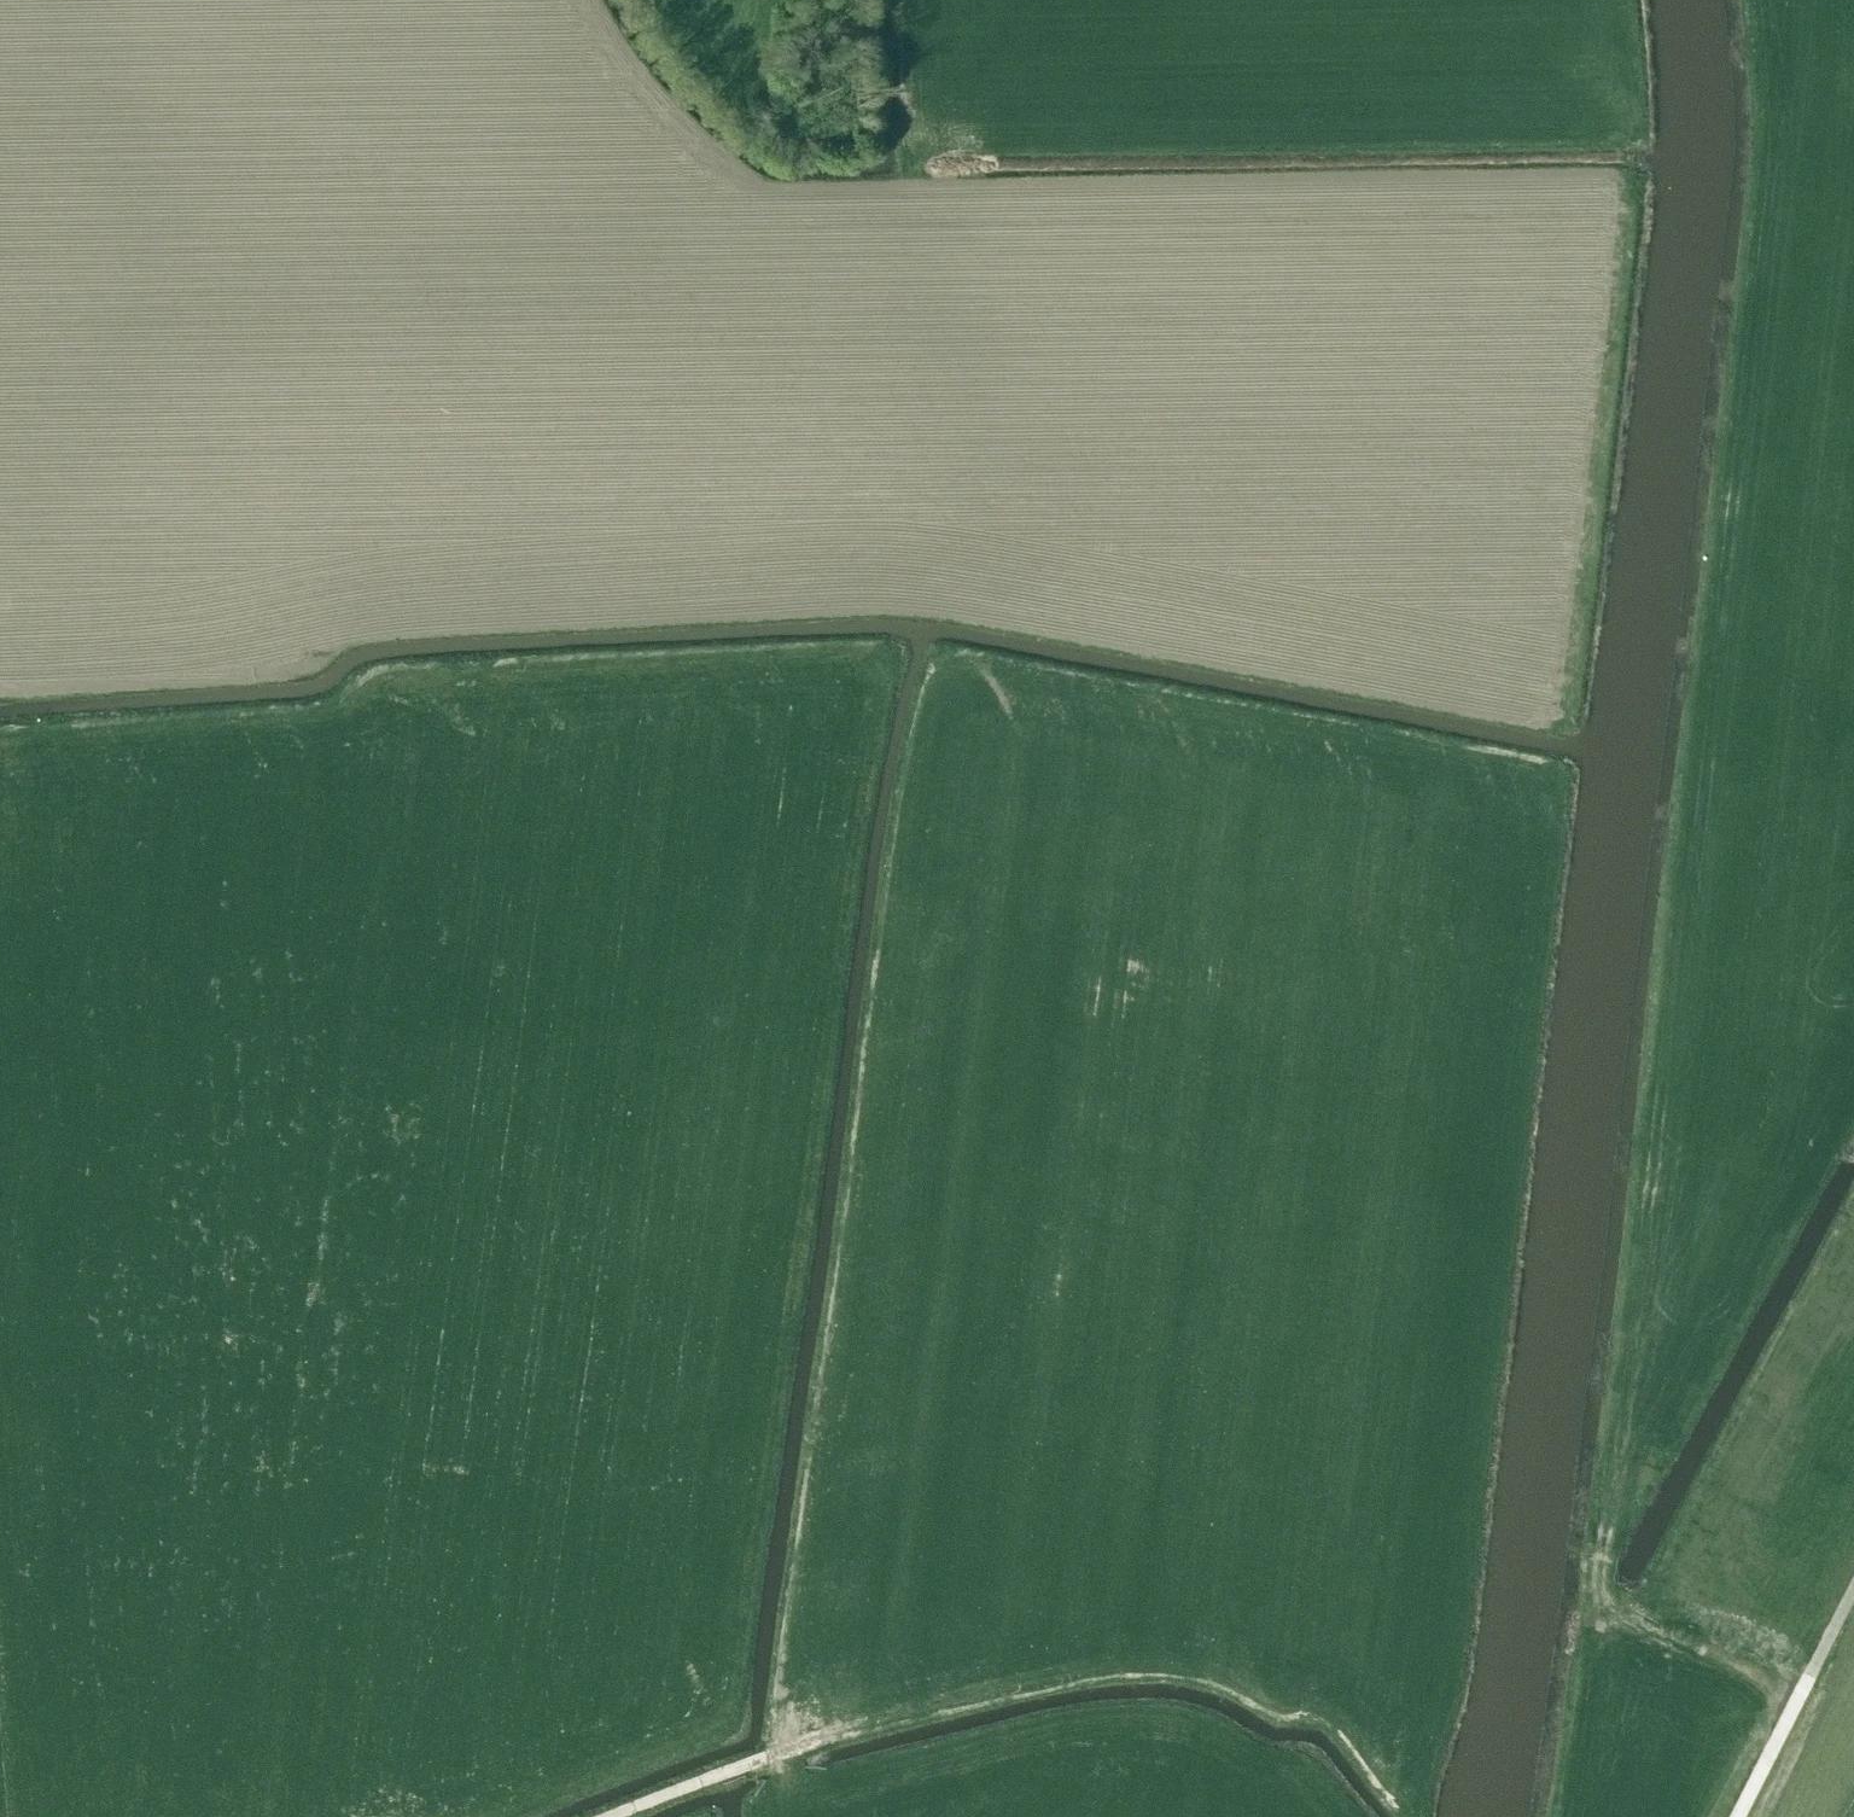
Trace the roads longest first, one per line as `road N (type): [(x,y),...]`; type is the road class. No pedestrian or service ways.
road 1 (track): [(1796,1700),(1610,1599)]
road 2 (track): [(606,1816),(789,1746)]

